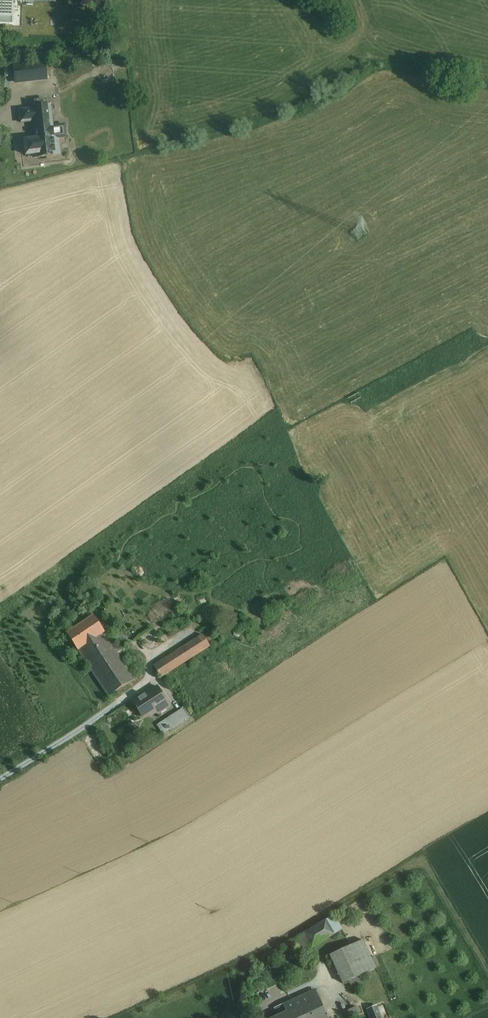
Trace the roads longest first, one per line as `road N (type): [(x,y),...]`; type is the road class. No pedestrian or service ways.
road 1 (track): [(229,1017),(253,959),(422,860)]

